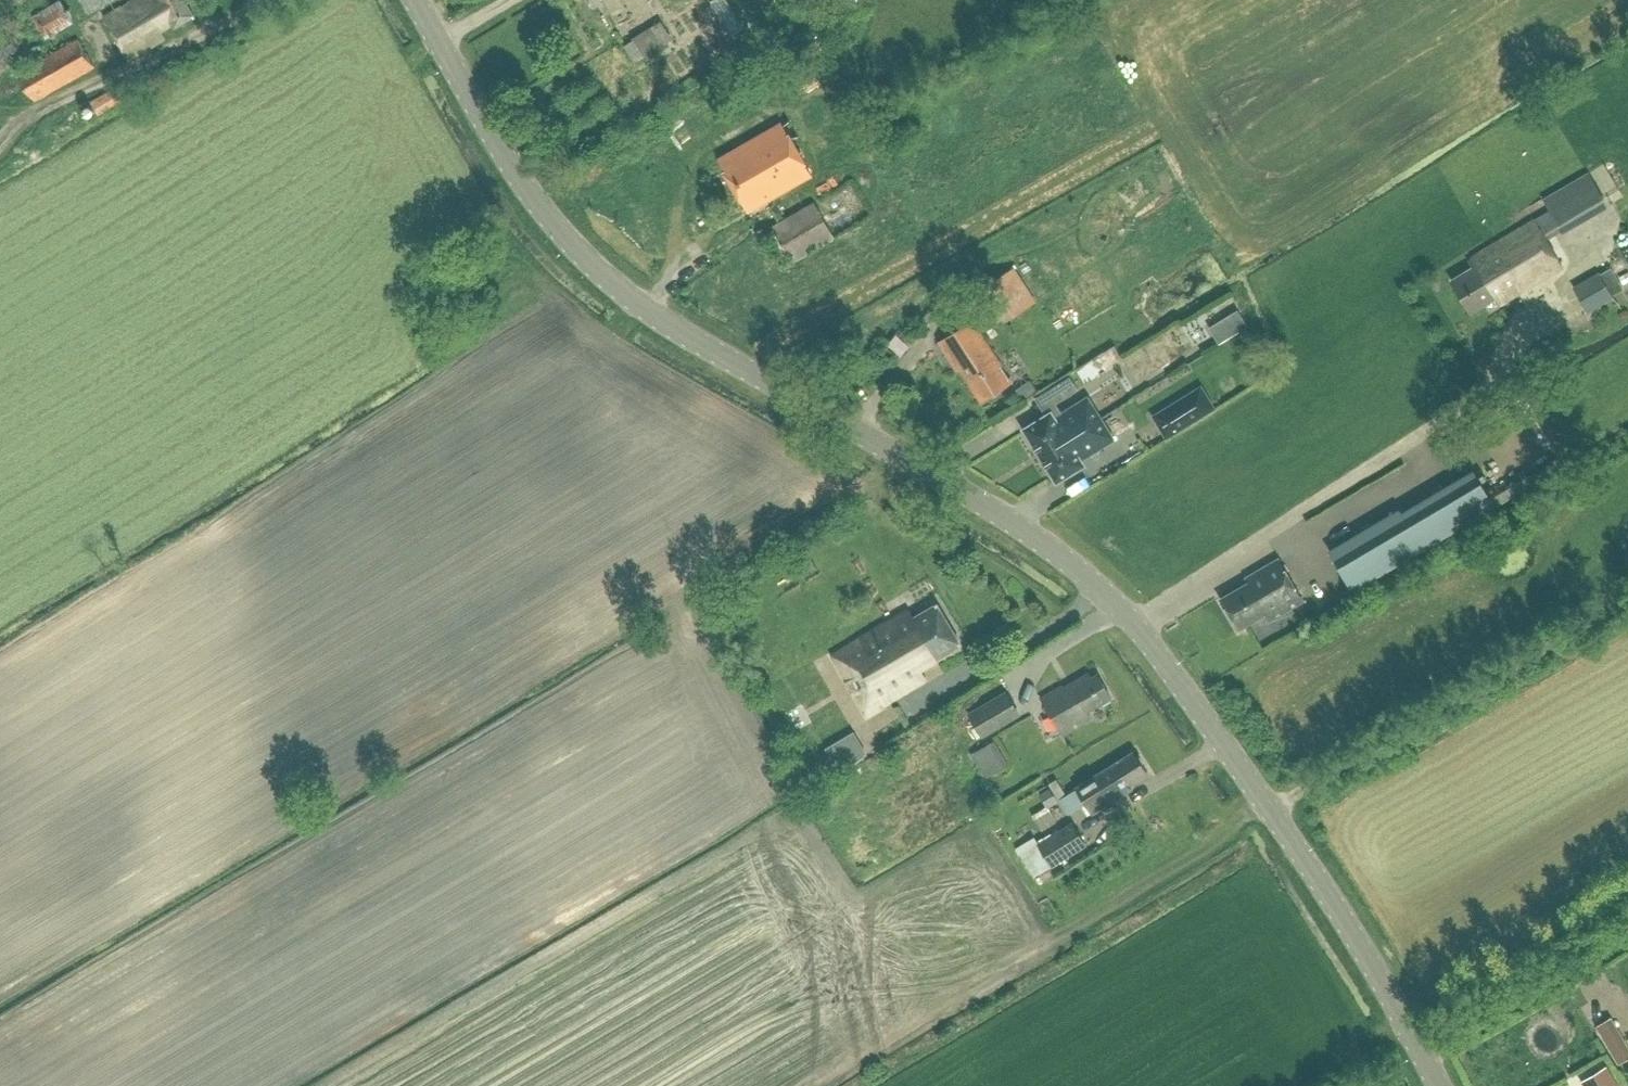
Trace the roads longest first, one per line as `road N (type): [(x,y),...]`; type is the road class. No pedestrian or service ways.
road 1 (tertiary): [(1439,1085),(1409,1027),(1137,626),(1062,556),(994,509),(666,323),(602,273),(528,191),(415,0)]
road 2 (track): [(1627,610),(1270,821)]

